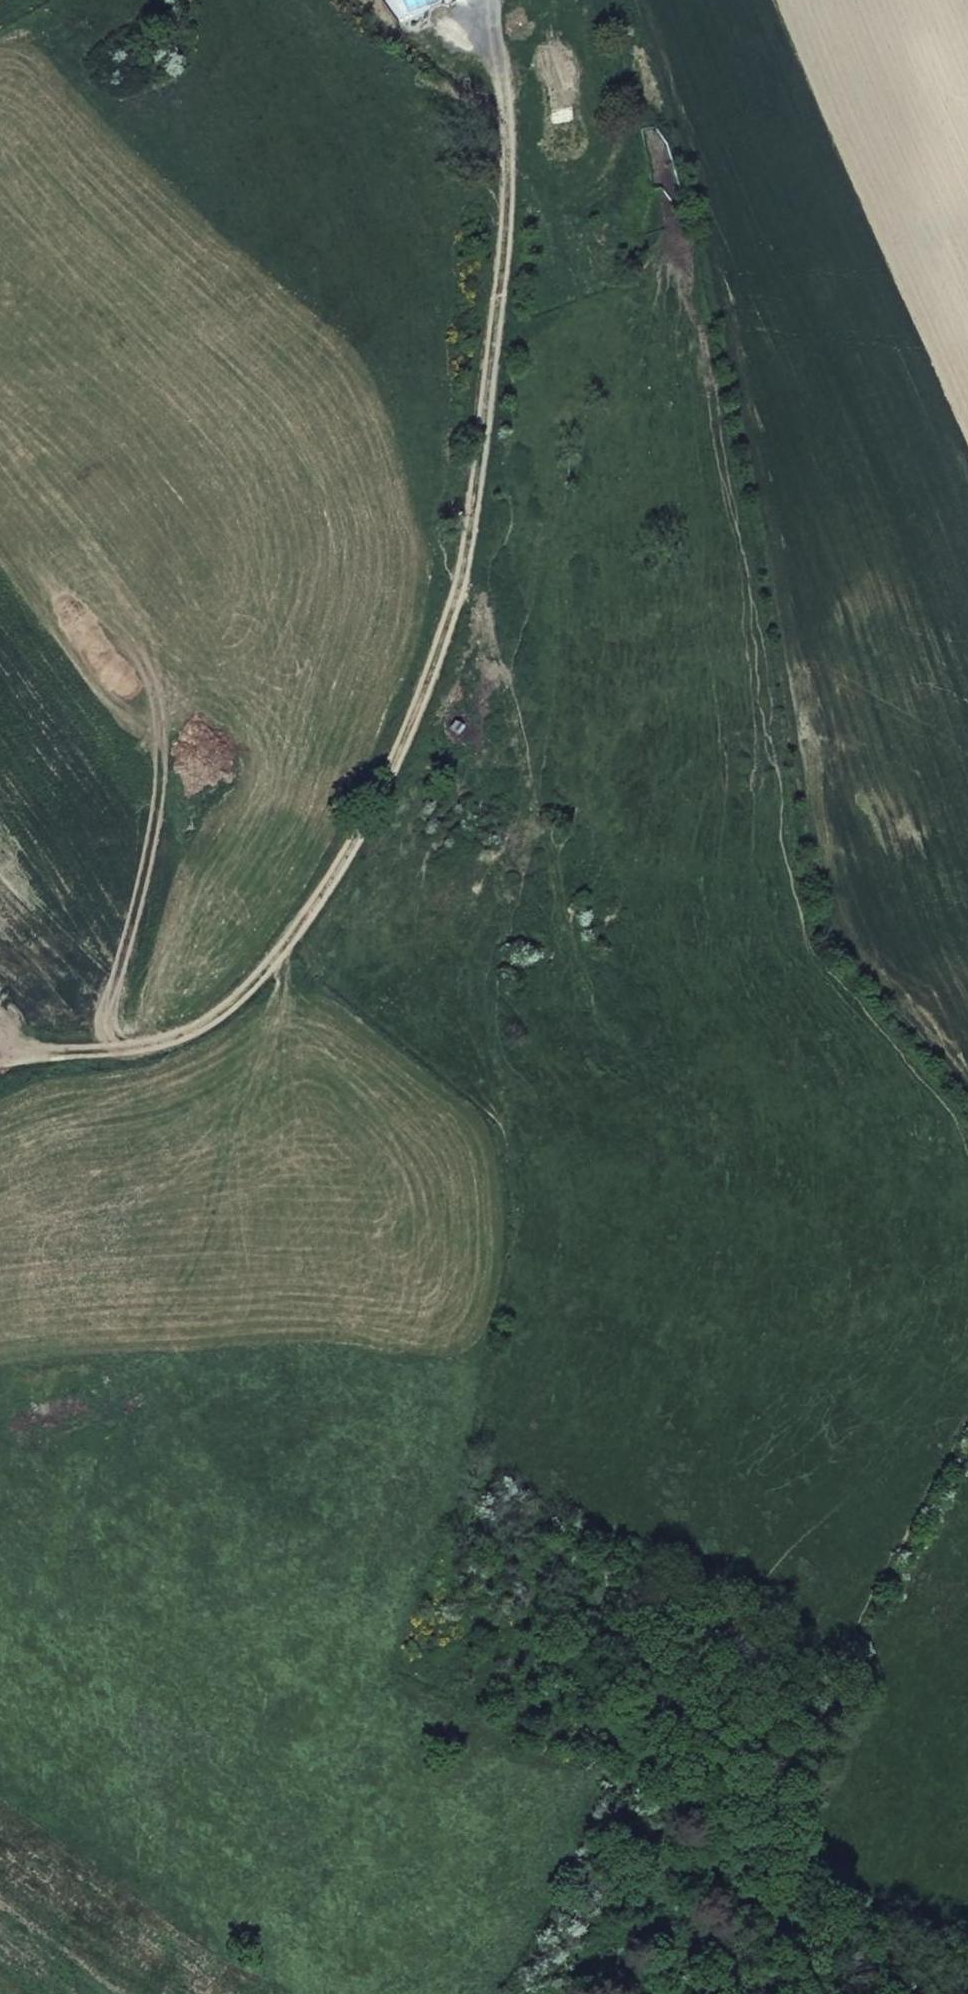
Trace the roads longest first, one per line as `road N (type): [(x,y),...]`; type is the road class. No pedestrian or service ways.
road 1 (residential): [(495,0),(507,121),(526,175)]

